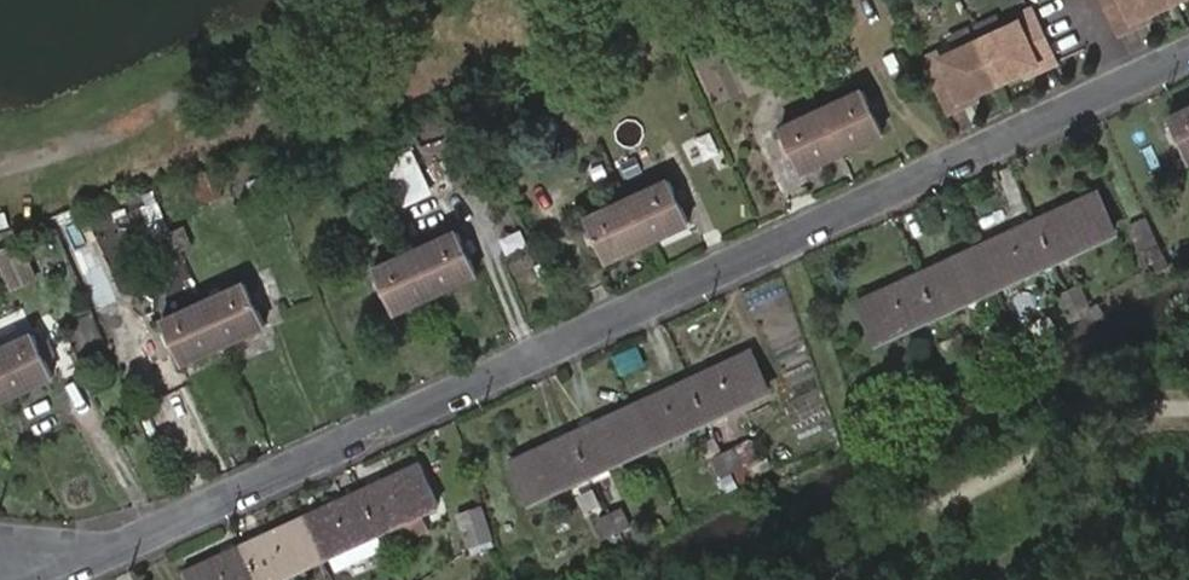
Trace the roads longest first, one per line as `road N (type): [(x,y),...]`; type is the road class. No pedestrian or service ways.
road 1 (residential): [(1188,55),(122,547)]
road 2 (track): [(0,162),(62,148),(186,96),(335,0)]
road 3 (residential): [(122,547),(0,548)]

